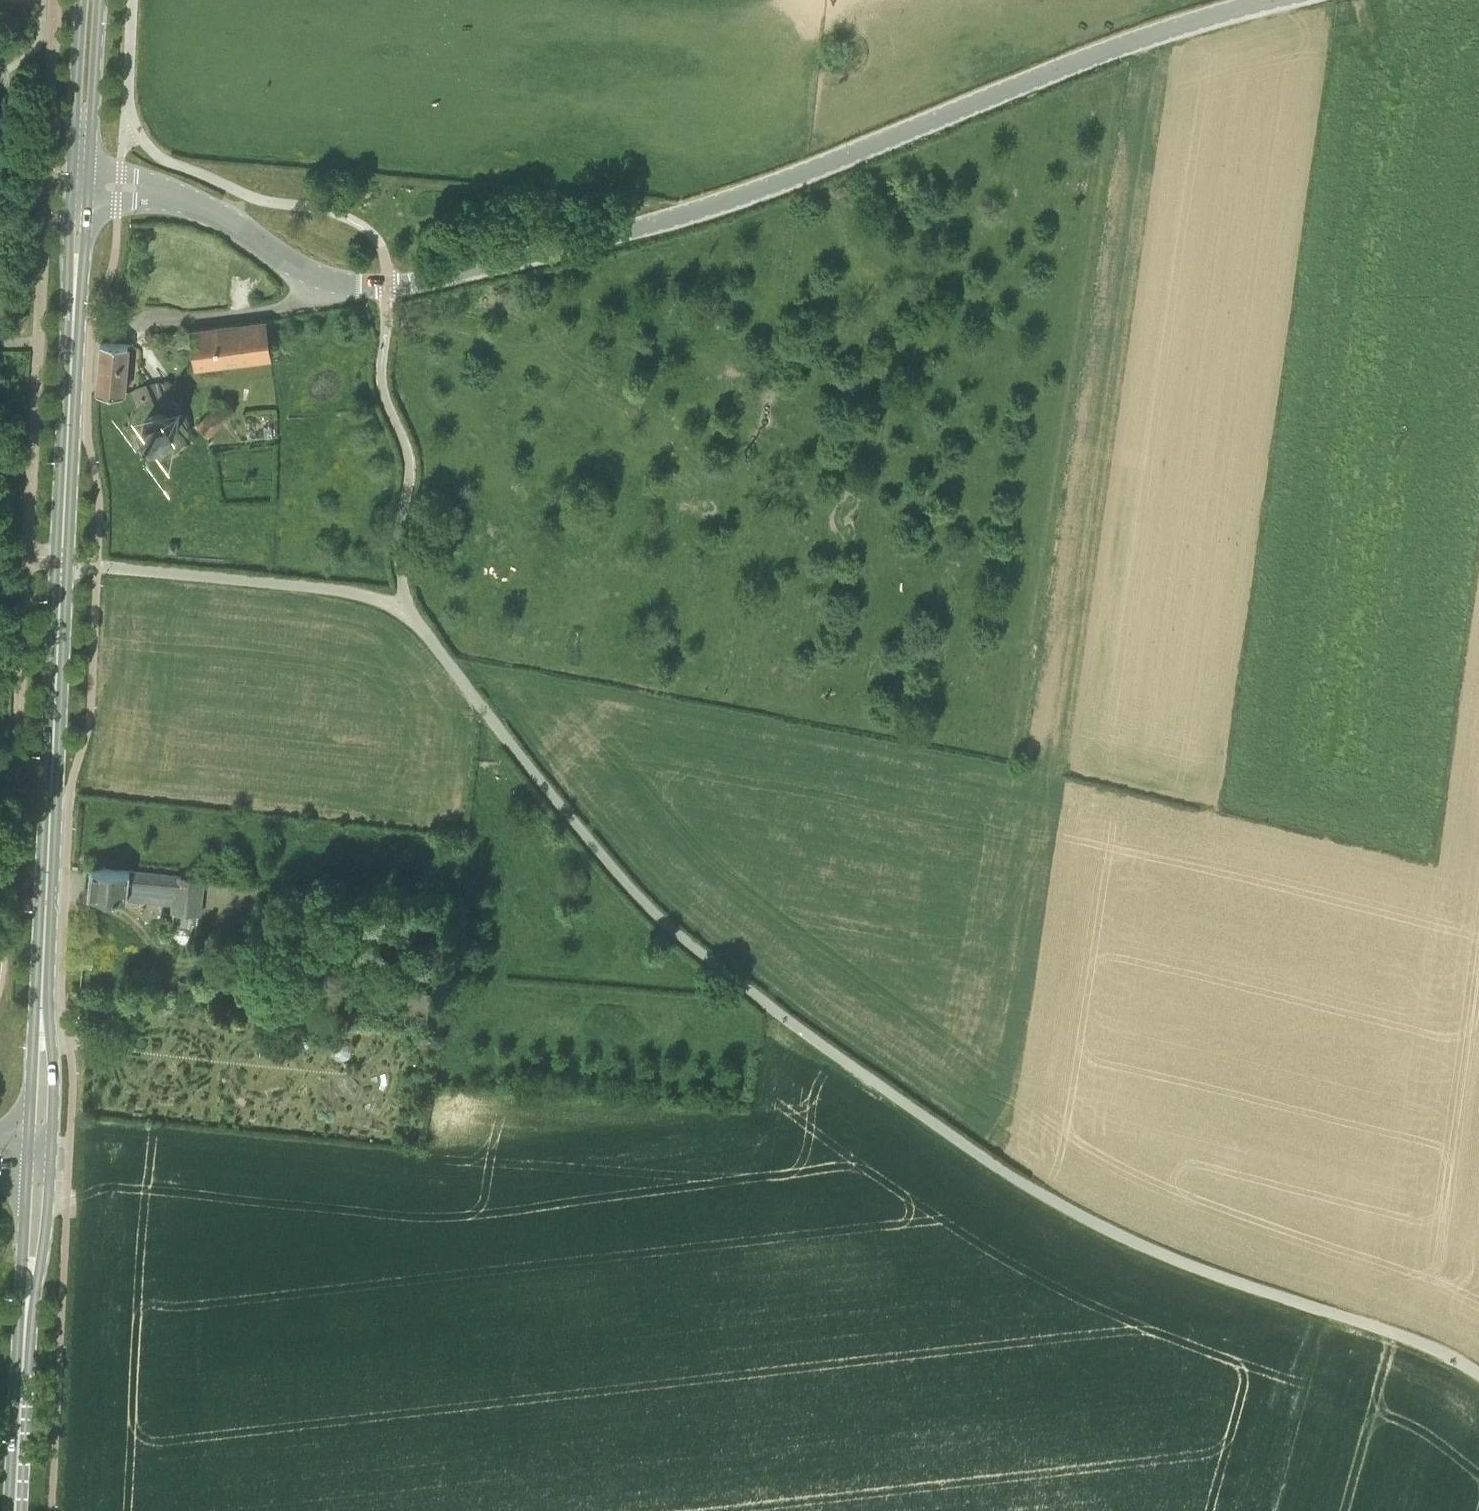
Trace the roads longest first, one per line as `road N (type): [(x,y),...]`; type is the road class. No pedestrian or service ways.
road 1 (unclassified): [(81,185),(177,193),(224,213),(320,280),(388,284),(730,199),(1143,36),(1273,0)]
road 2 (secondary): [(40,1154),(81,185)]
road 3 (secondary): [(17,1510),(40,1154)]
road 4 (secondary): [(81,185),(91,0)]

